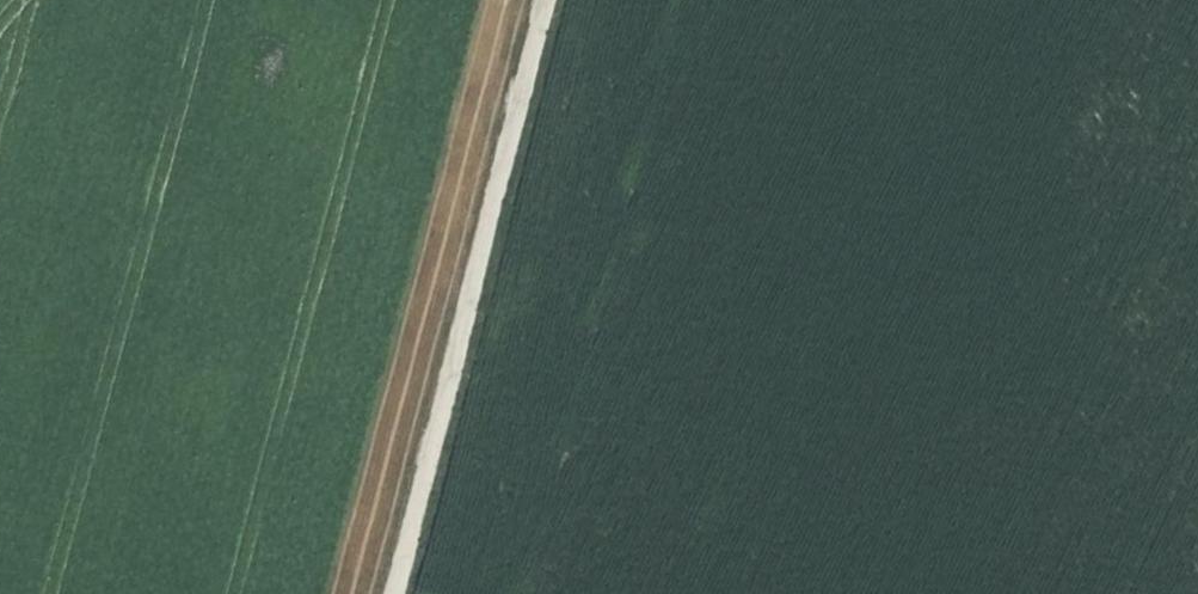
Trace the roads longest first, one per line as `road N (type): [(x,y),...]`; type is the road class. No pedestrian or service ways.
road 1 (track): [(394,593),(549,0)]

